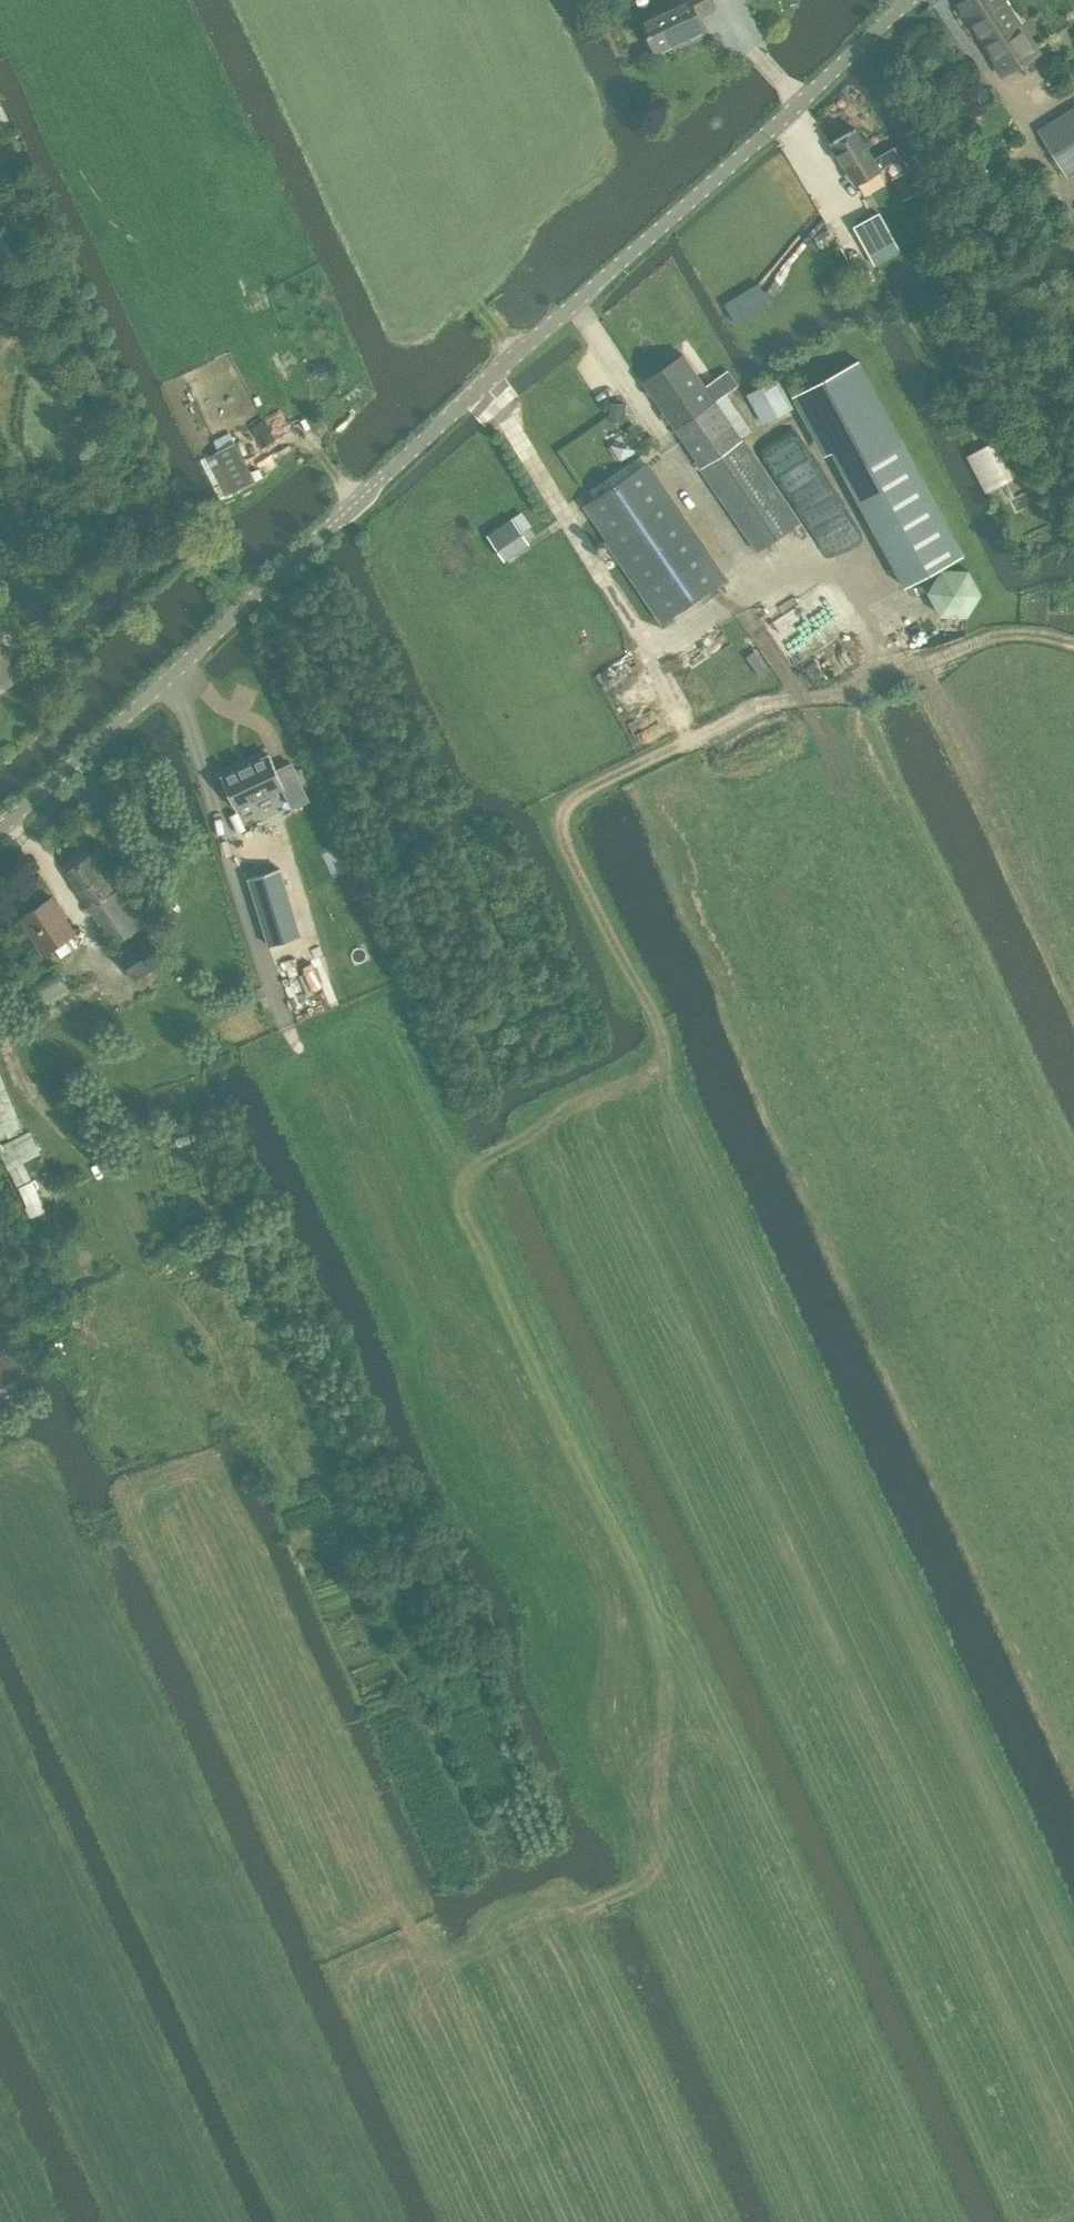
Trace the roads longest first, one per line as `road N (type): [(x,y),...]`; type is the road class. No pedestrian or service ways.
road 1 (unclassified): [(0,830),(908,0)]
road 2 (track): [(1073,644),(1010,632),(835,693),(755,705),(563,811),(562,837),(664,1042)]

